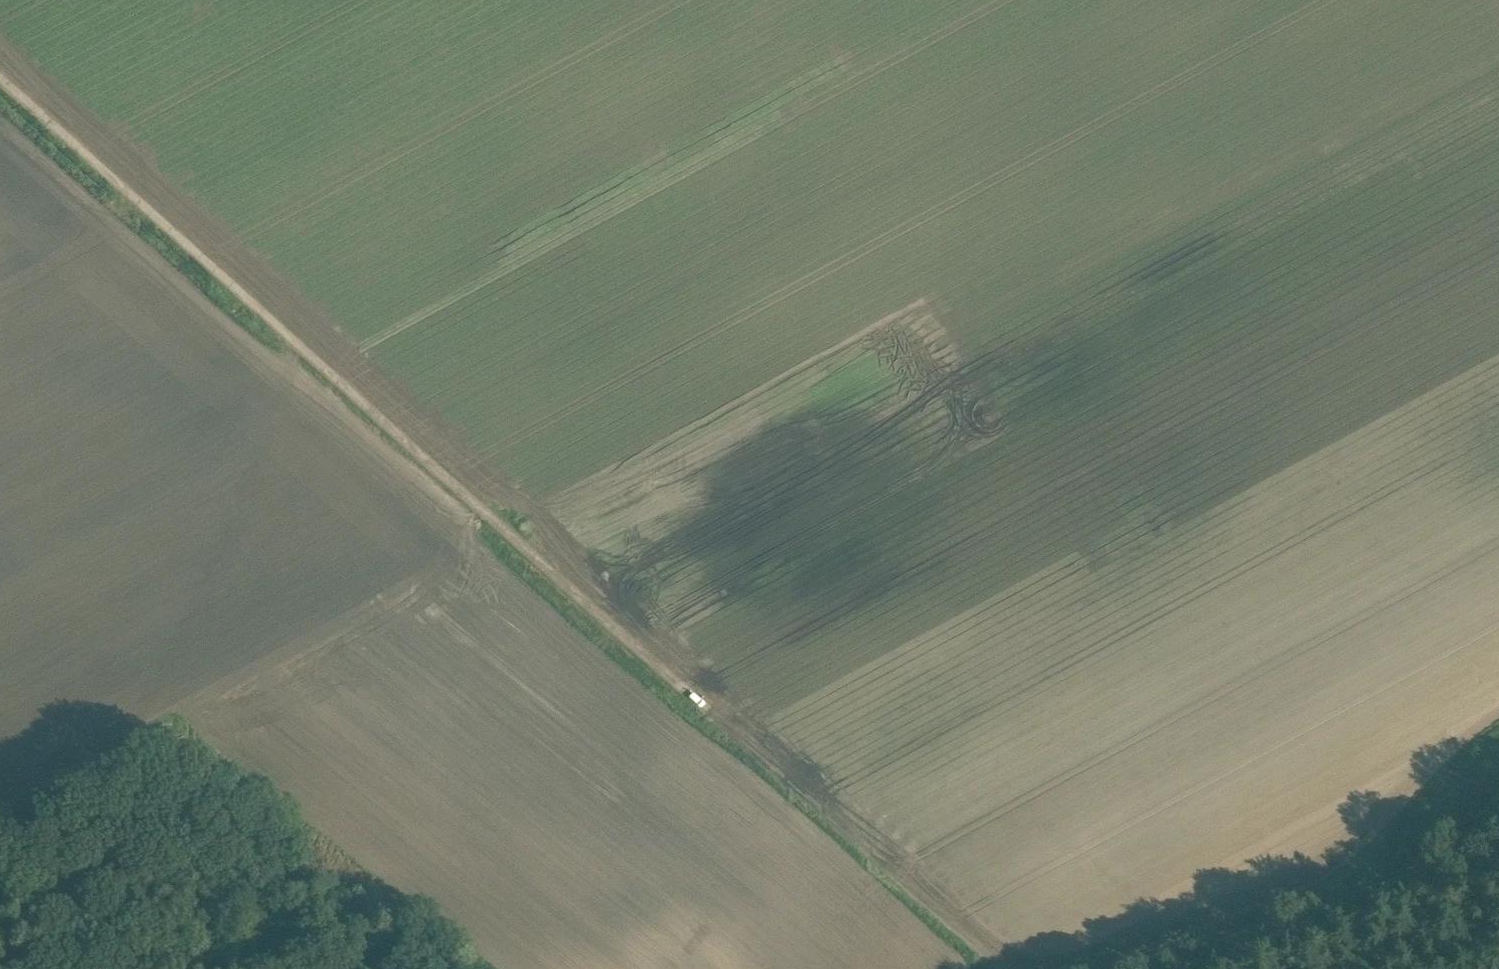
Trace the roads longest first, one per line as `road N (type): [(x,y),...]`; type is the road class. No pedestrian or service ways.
road 1 (unclassified): [(0,85),(714,722)]
road 2 (track): [(1133,968),(1498,835)]

